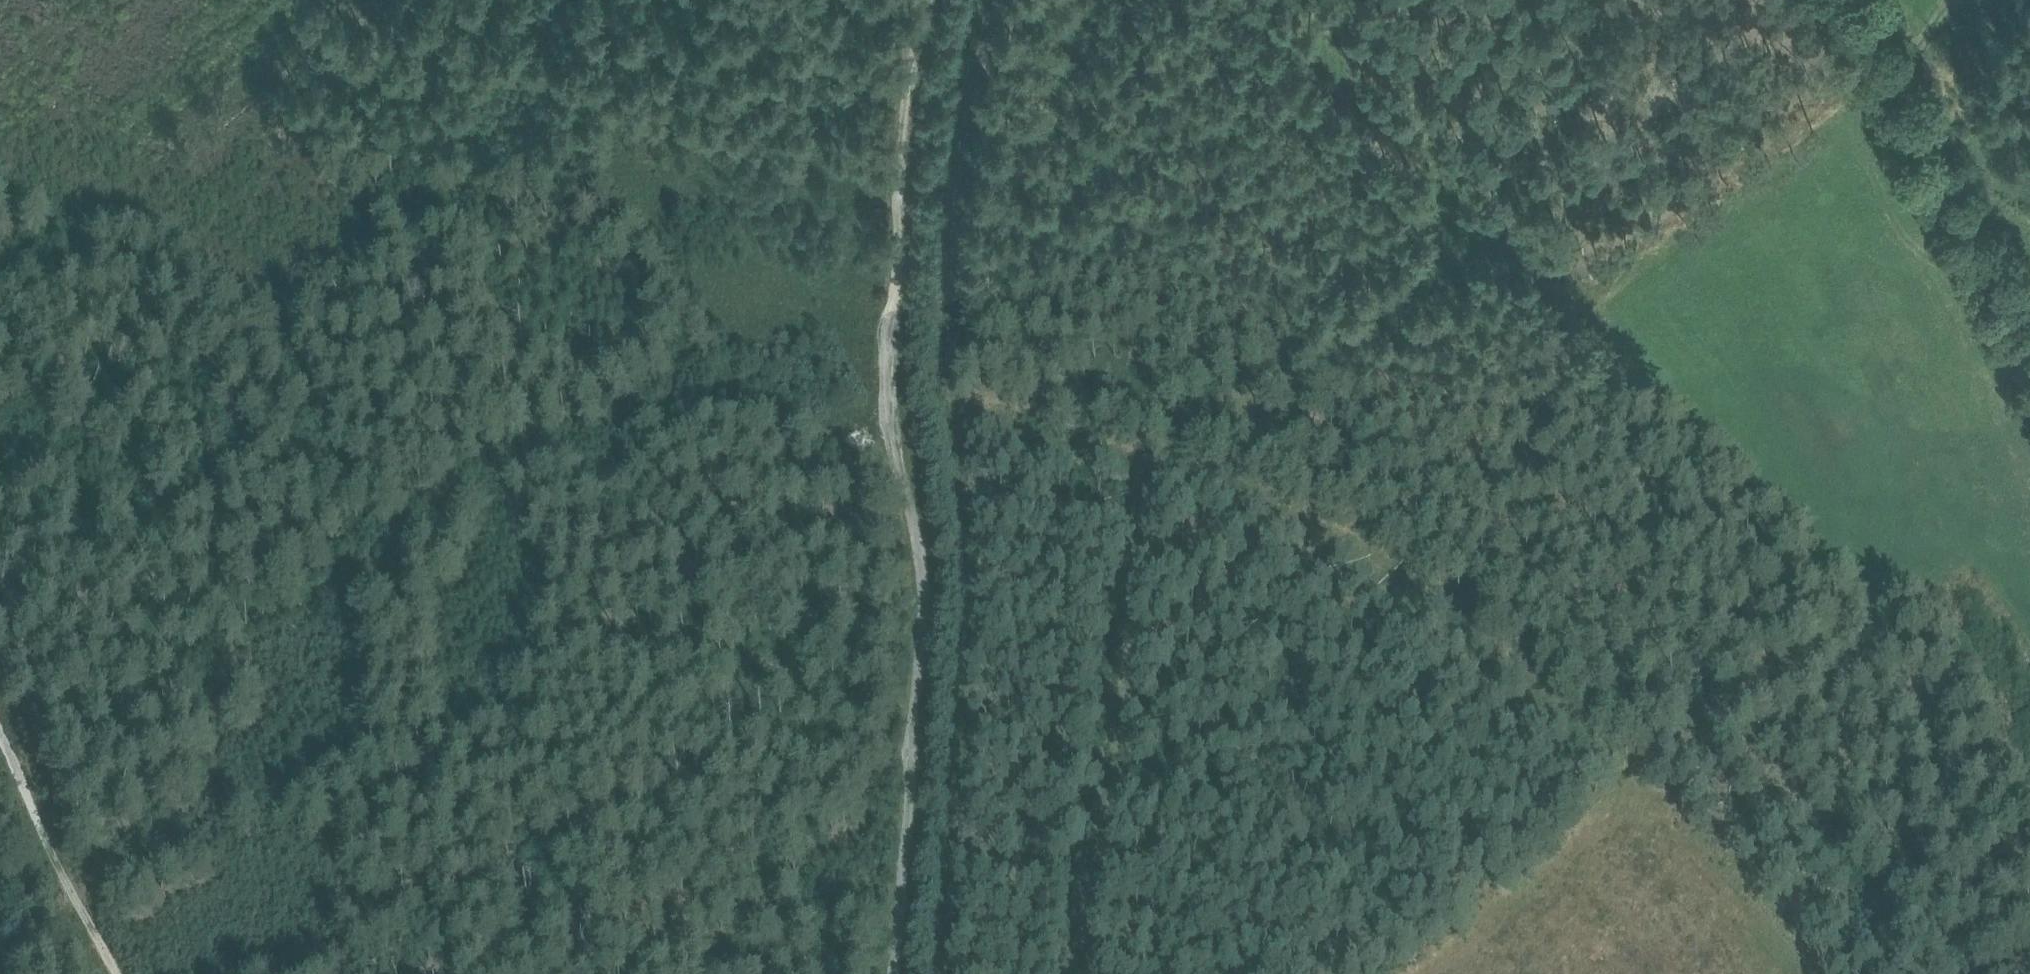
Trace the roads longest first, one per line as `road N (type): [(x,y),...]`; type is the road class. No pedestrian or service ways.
road 1 (track): [(894,973),(930,612),(890,380),(911,78),(934,0)]

